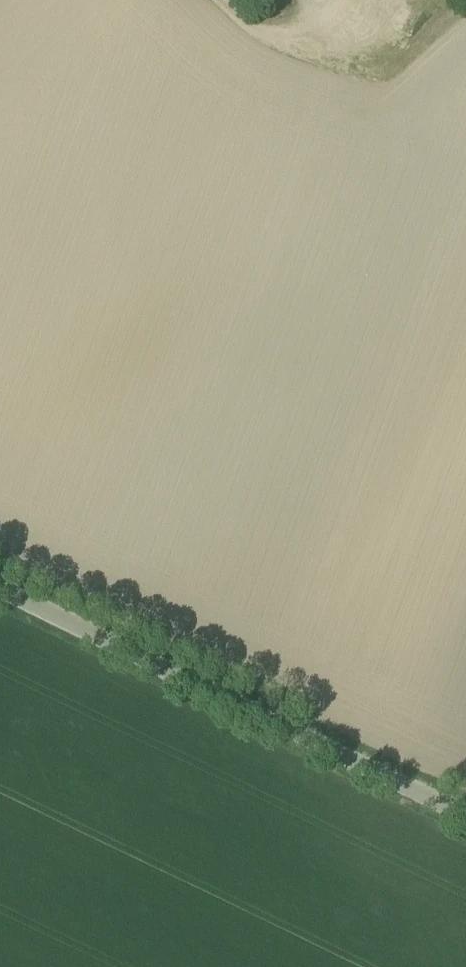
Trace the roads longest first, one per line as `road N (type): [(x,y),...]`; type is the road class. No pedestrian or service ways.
road 1 (unclassified): [(465,814),(0,582)]

